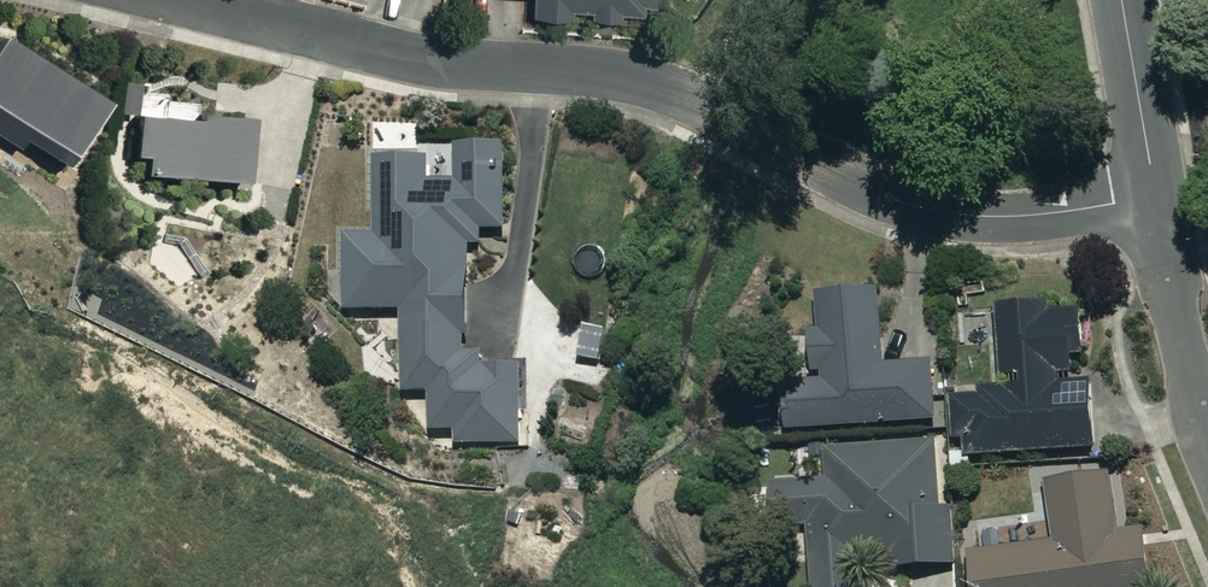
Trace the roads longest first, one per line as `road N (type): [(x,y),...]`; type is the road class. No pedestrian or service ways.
road 1 (residential): [(181,0),(438,65),(643,80),(910,204),(997,217),(1155,199)]
road 2 (residential): [(1207,423),(1176,319),(1155,199)]
road 3 (residential): [(1155,199),(1123,0)]

